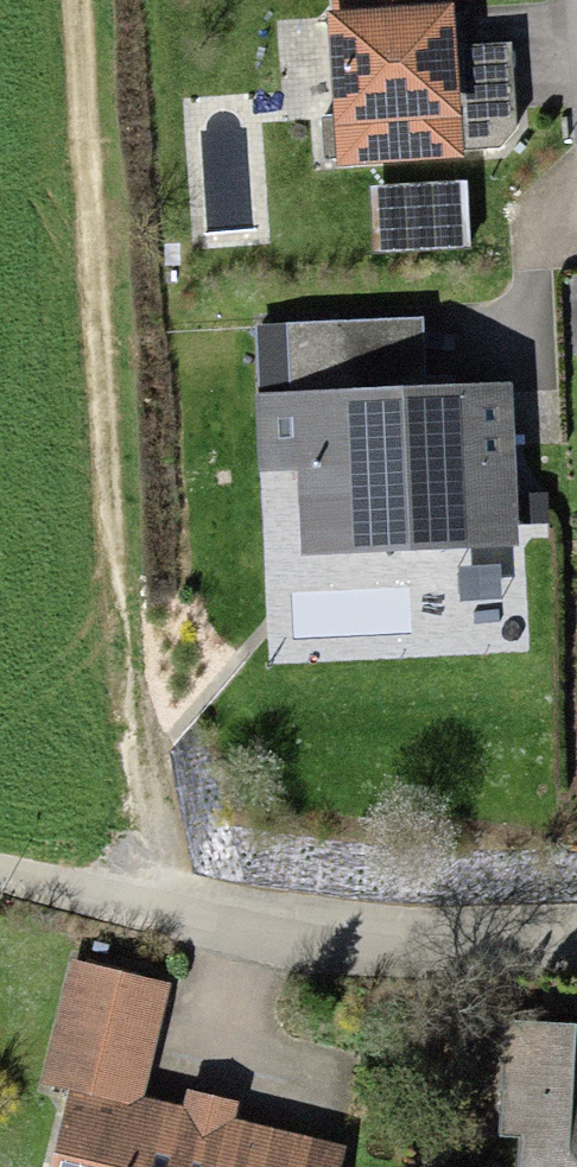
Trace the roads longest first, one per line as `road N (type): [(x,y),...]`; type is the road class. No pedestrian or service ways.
road 1 (track): [(108,901),(56,0)]
road 2 (residential): [(576,959),(355,959),(0,875)]

